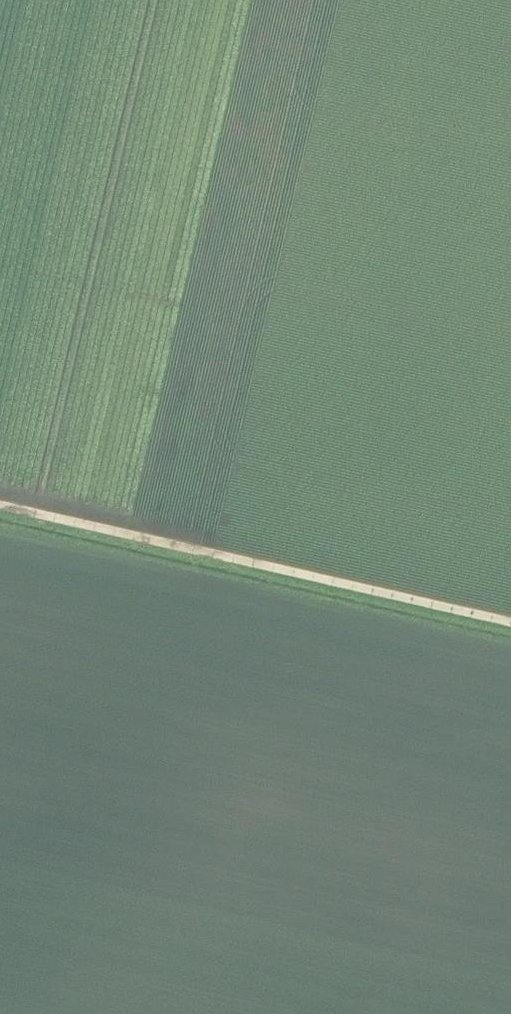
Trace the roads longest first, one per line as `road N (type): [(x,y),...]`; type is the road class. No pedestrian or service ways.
road 1 (unclassified): [(510,620),(0,498)]

